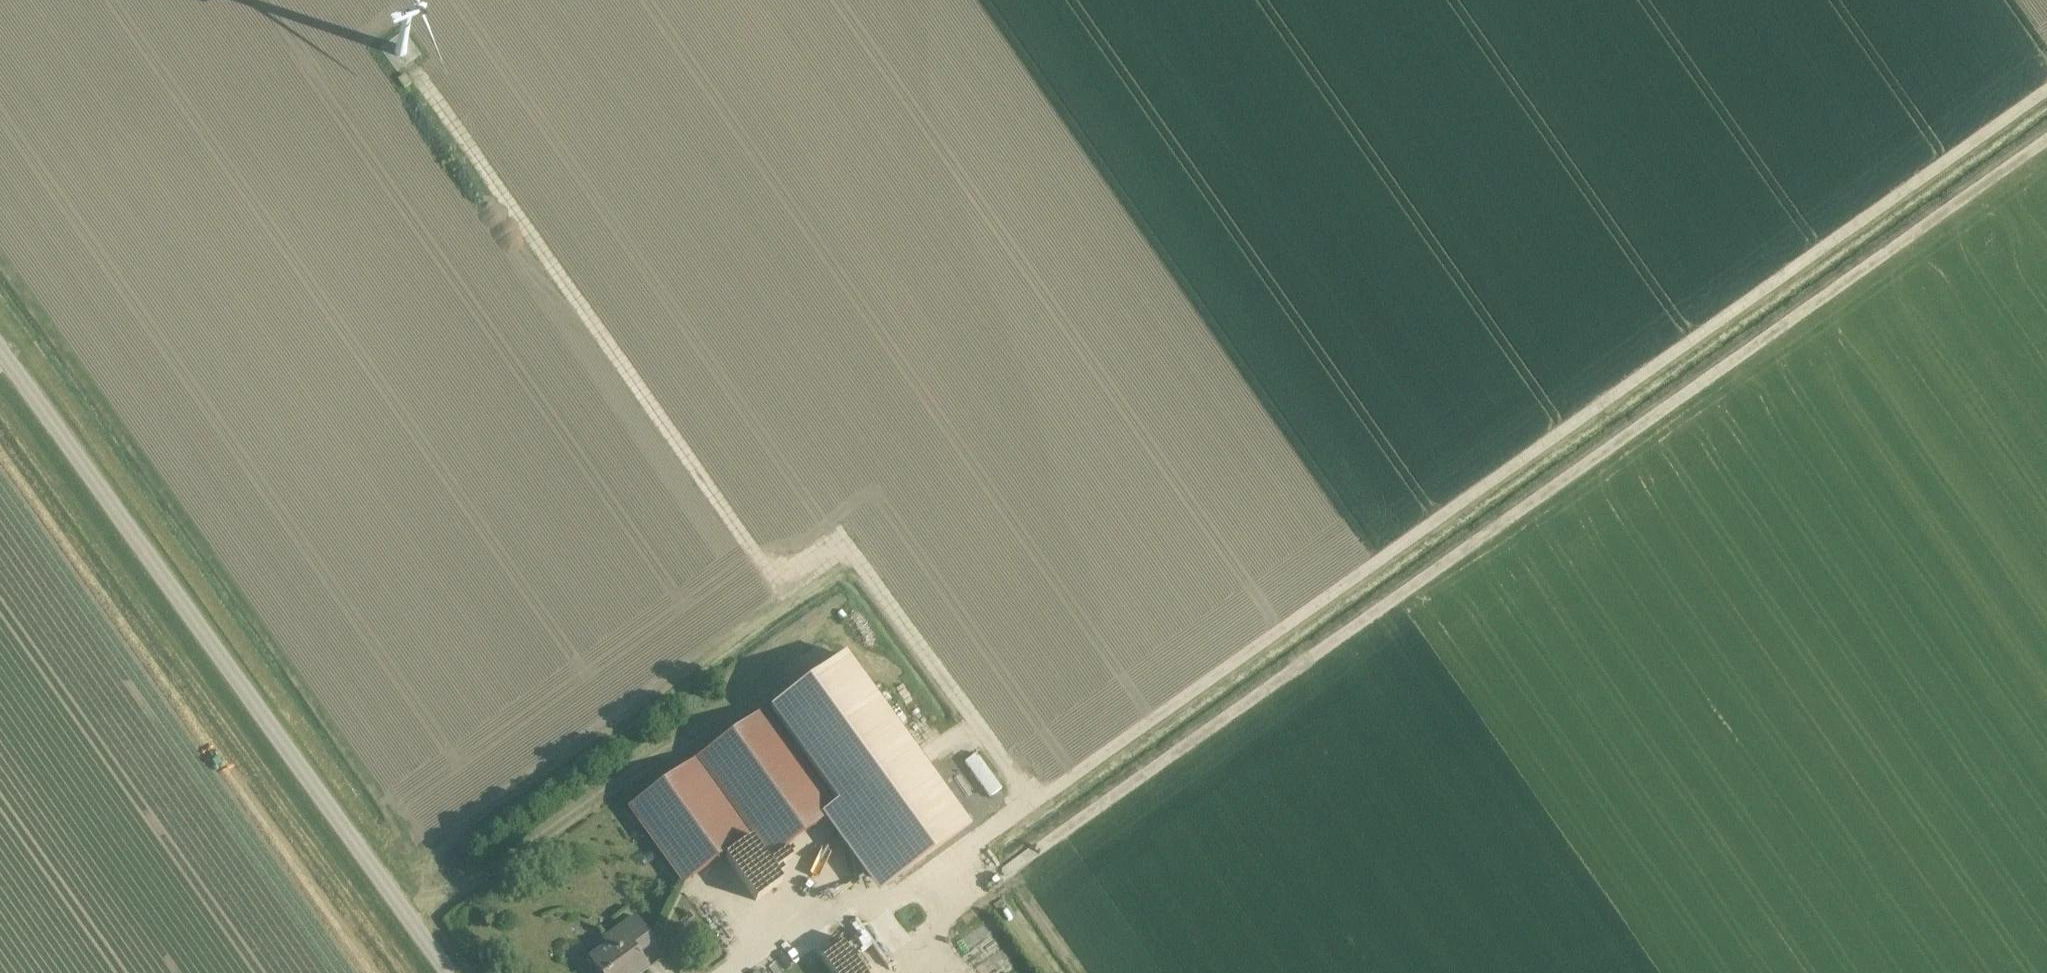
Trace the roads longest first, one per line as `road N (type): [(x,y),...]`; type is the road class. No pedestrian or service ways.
road 1 (unclassified): [(451,972),(0,361)]

